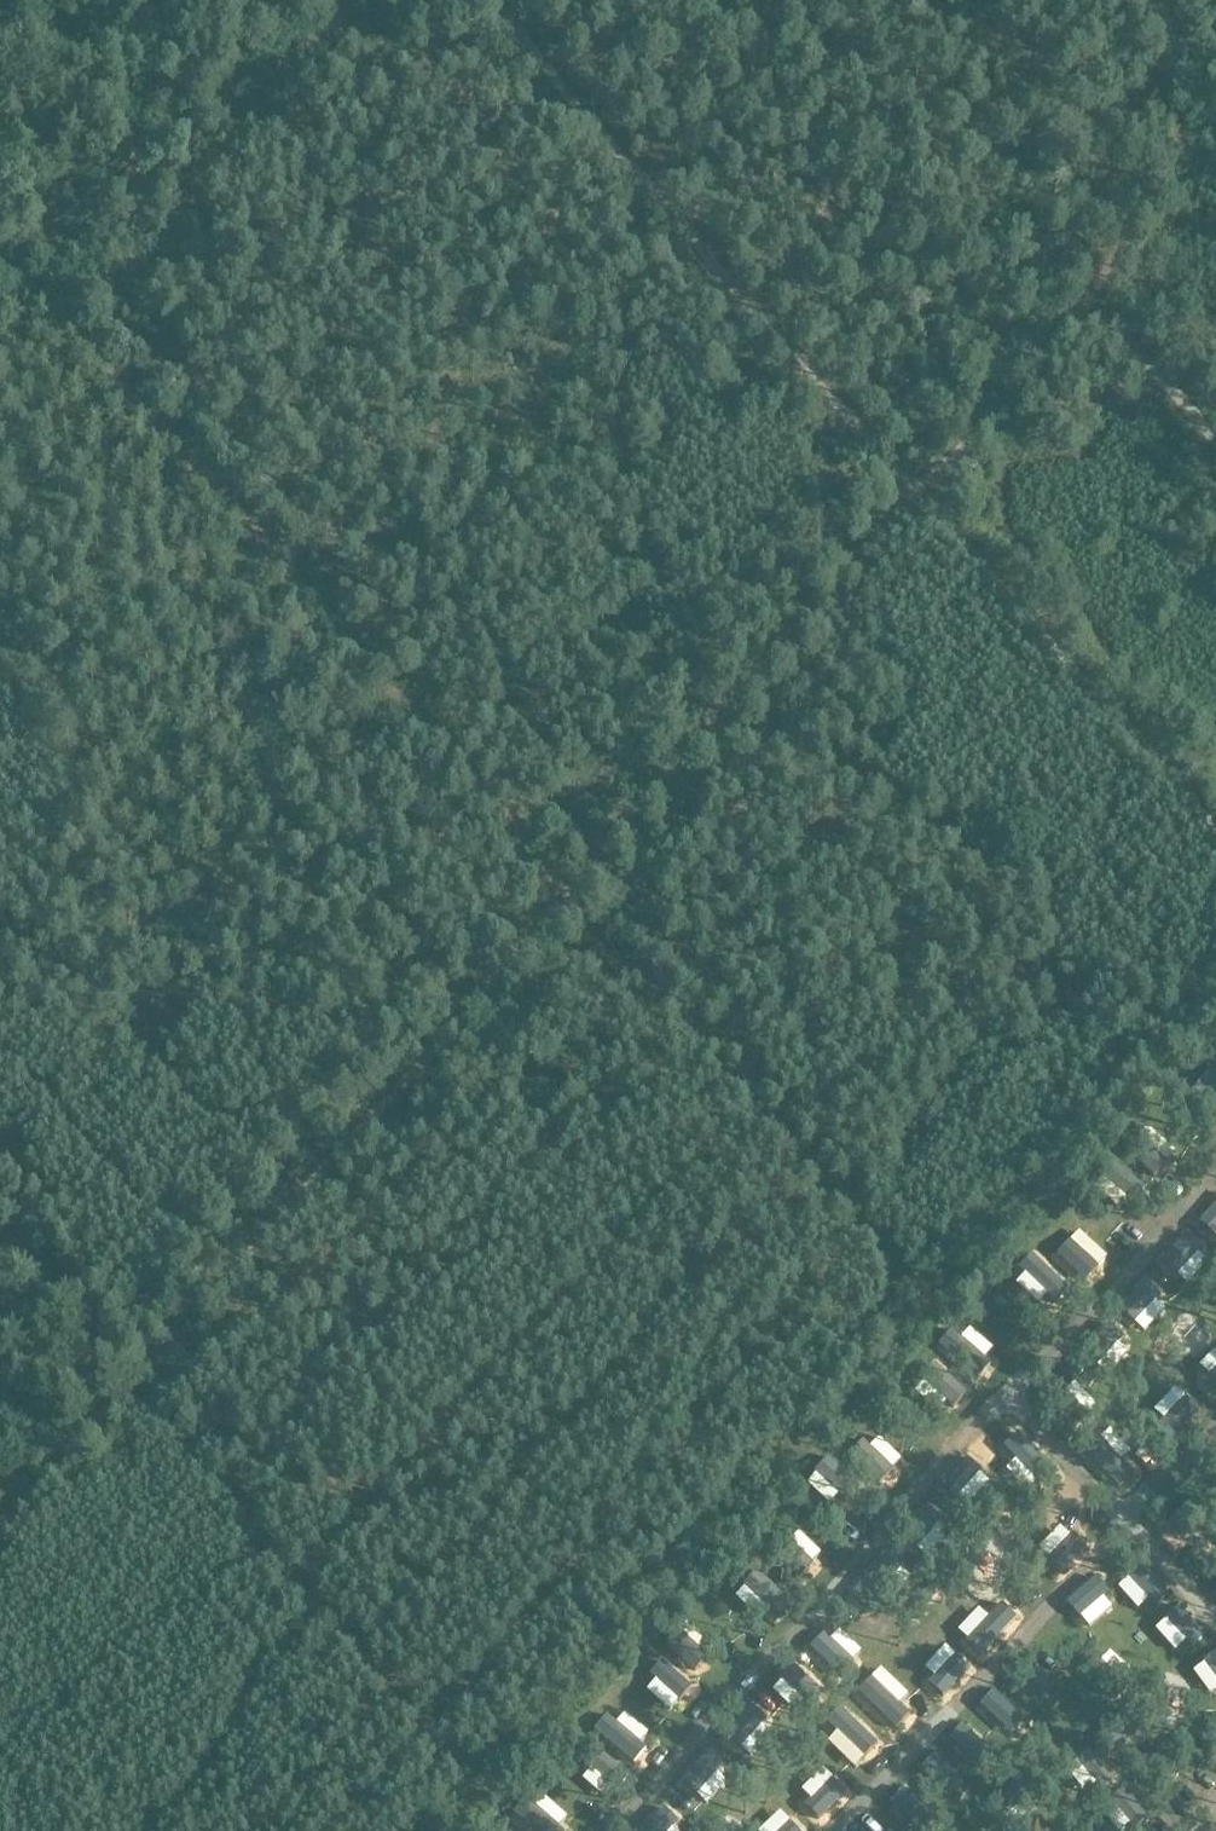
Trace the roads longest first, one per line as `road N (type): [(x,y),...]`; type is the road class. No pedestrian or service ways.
road 1 (track): [(0,1534),(456,1018)]
road 2 (track): [(920,493),(495,0)]
road 3 (track): [(569,889),(920,493)]
road 4 (track): [(0,273),(359,0)]
road 5 (track): [(1215,829),(920,493)]
road 6 (track): [(1082,320),(1205,95),(1215,55)]
road 7 (track): [(920,493),(1082,320)]
road 8 (track): [(456,1018),(569,889)]

